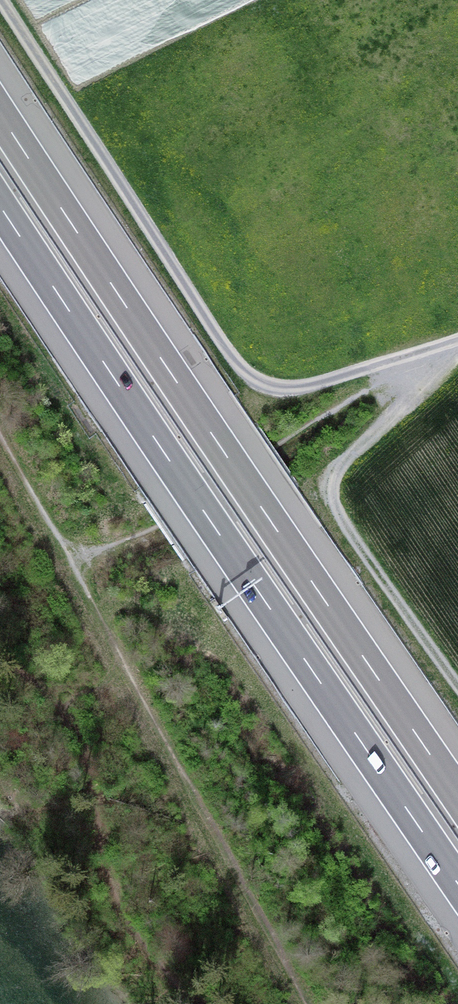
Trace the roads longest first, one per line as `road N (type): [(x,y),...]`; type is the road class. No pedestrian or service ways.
road 1 (motorway): [(457,796),(0,114)]
road 2 (motorway): [(0,206),(457,884)]
road 3 (track): [(2,0),(248,373),(299,386),(457,340)]
road 4 (track): [(446,344),(334,485),(344,522),(457,687)]

